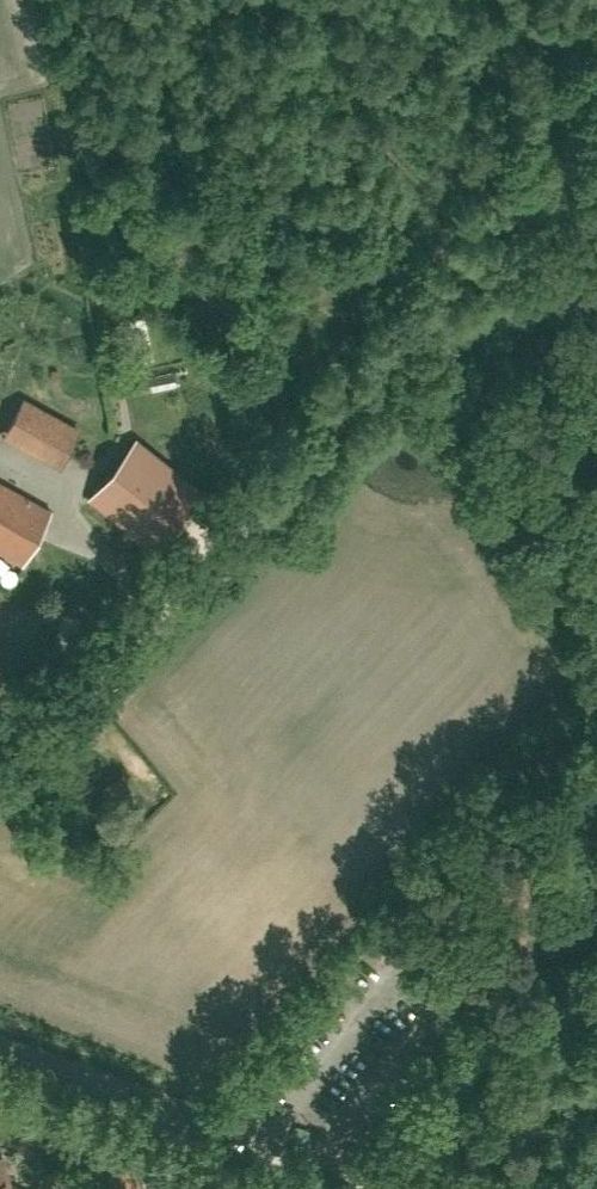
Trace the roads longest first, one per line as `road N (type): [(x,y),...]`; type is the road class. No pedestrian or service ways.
road 1 (unclassified): [(0,1050),(410,1188)]

